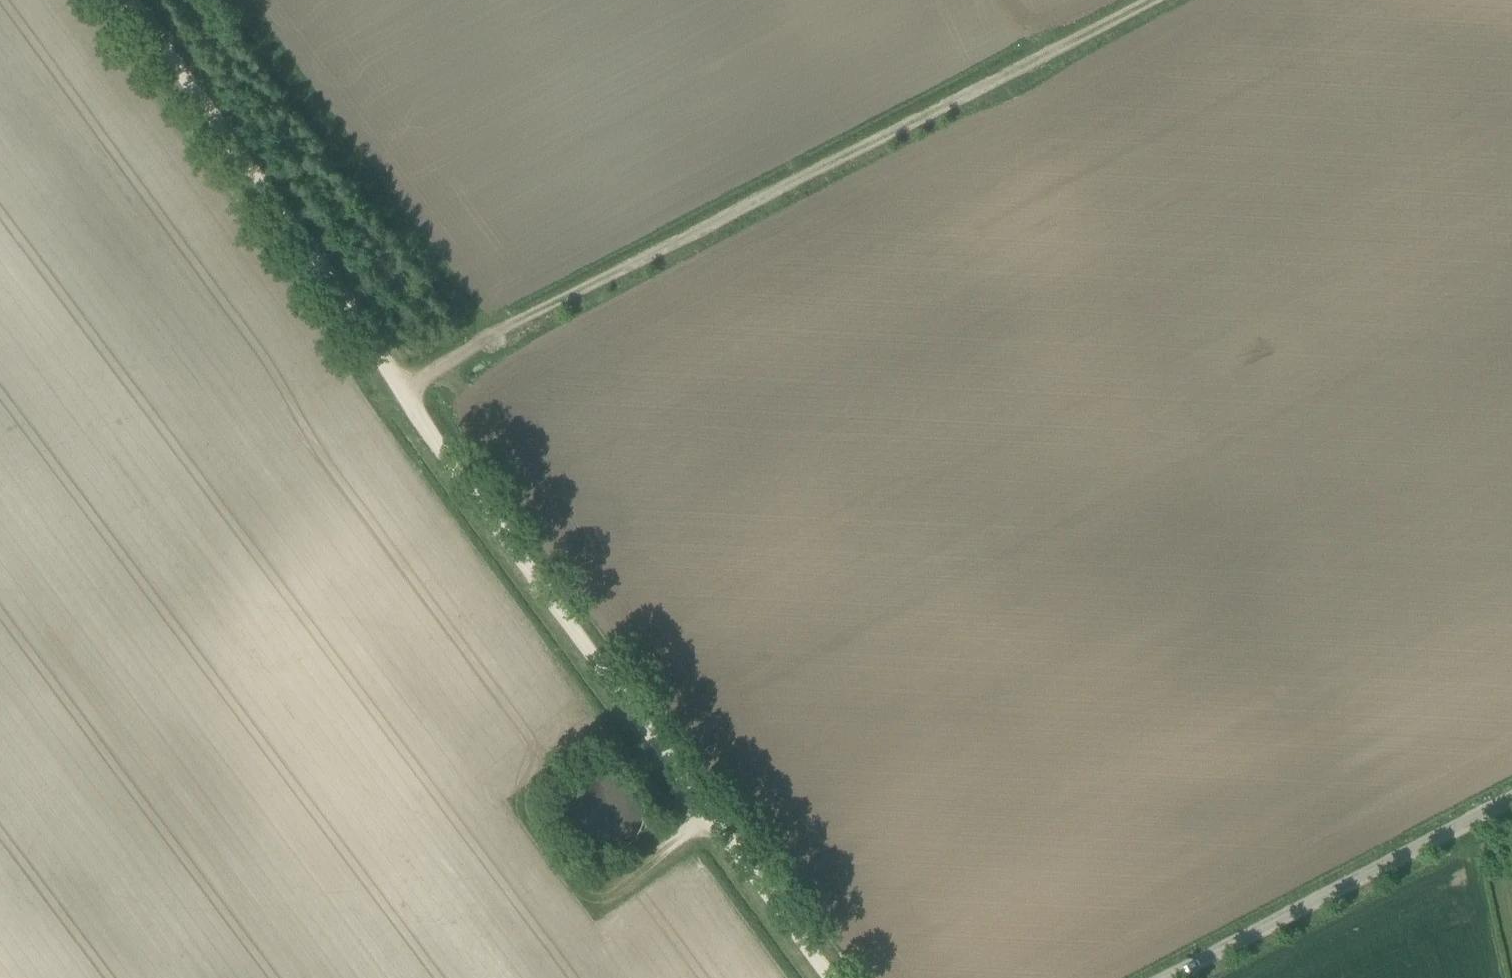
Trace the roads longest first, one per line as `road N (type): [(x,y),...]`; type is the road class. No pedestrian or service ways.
road 1 (track): [(124,0),(299,235),(400,389),(839,977)]
road 2 (track): [(1156,0),(400,389)]
road 3 (unclassified): [(1170,977),(1511,801)]

